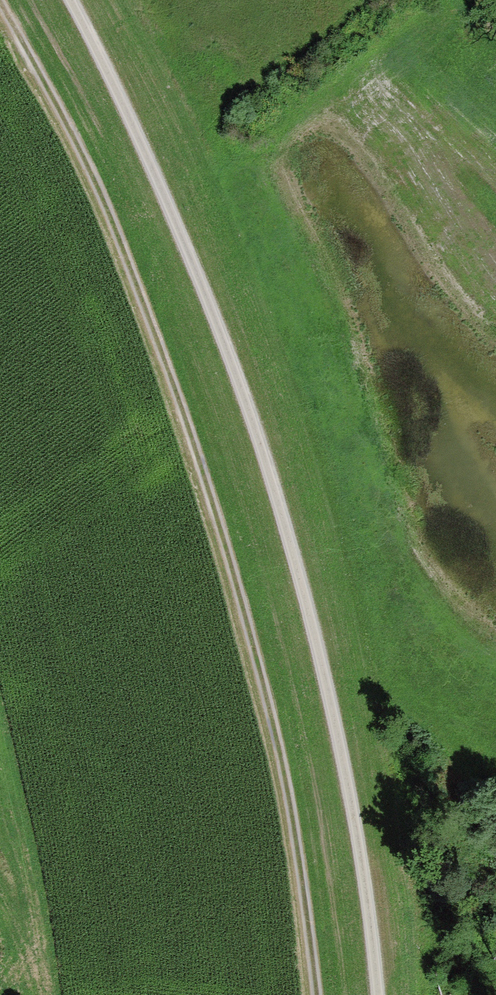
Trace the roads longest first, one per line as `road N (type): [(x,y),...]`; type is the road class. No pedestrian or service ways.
road 1 (track): [(69,0),(113,68),(212,300),(259,435),(323,668),(385,994)]
road 2 (track): [(317,994),(305,873),(237,572),(125,255),(0,4)]

